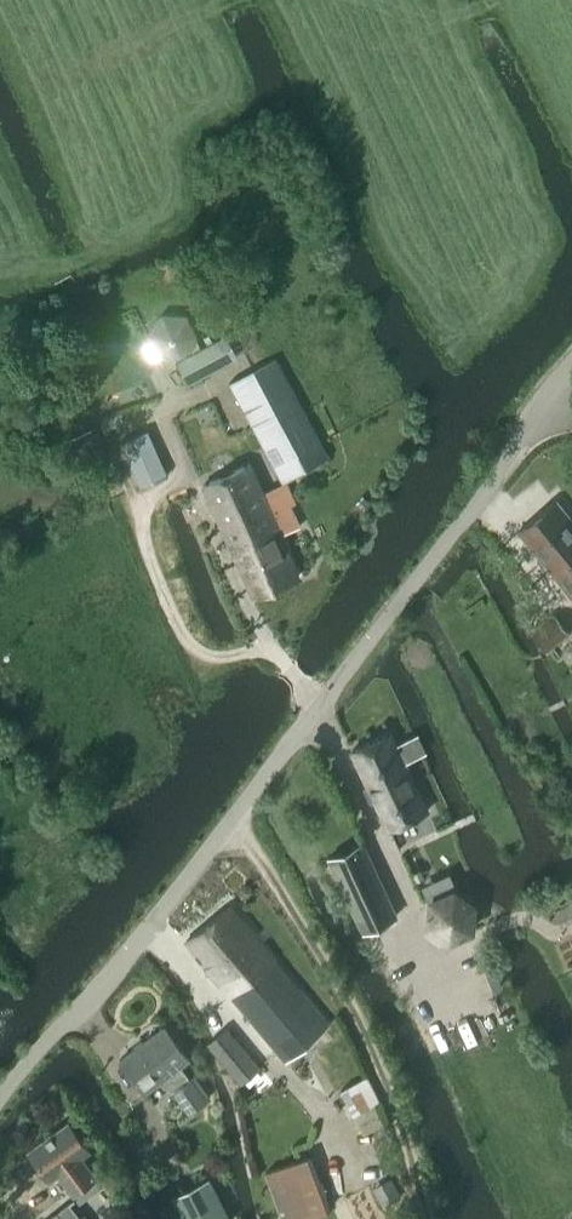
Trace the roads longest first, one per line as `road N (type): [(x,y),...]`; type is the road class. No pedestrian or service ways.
road 1 (unclassified): [(0,1118),(571,375)]
road 2 (track): [(430,1218),(383,1058),(257,846),(231,825)]

